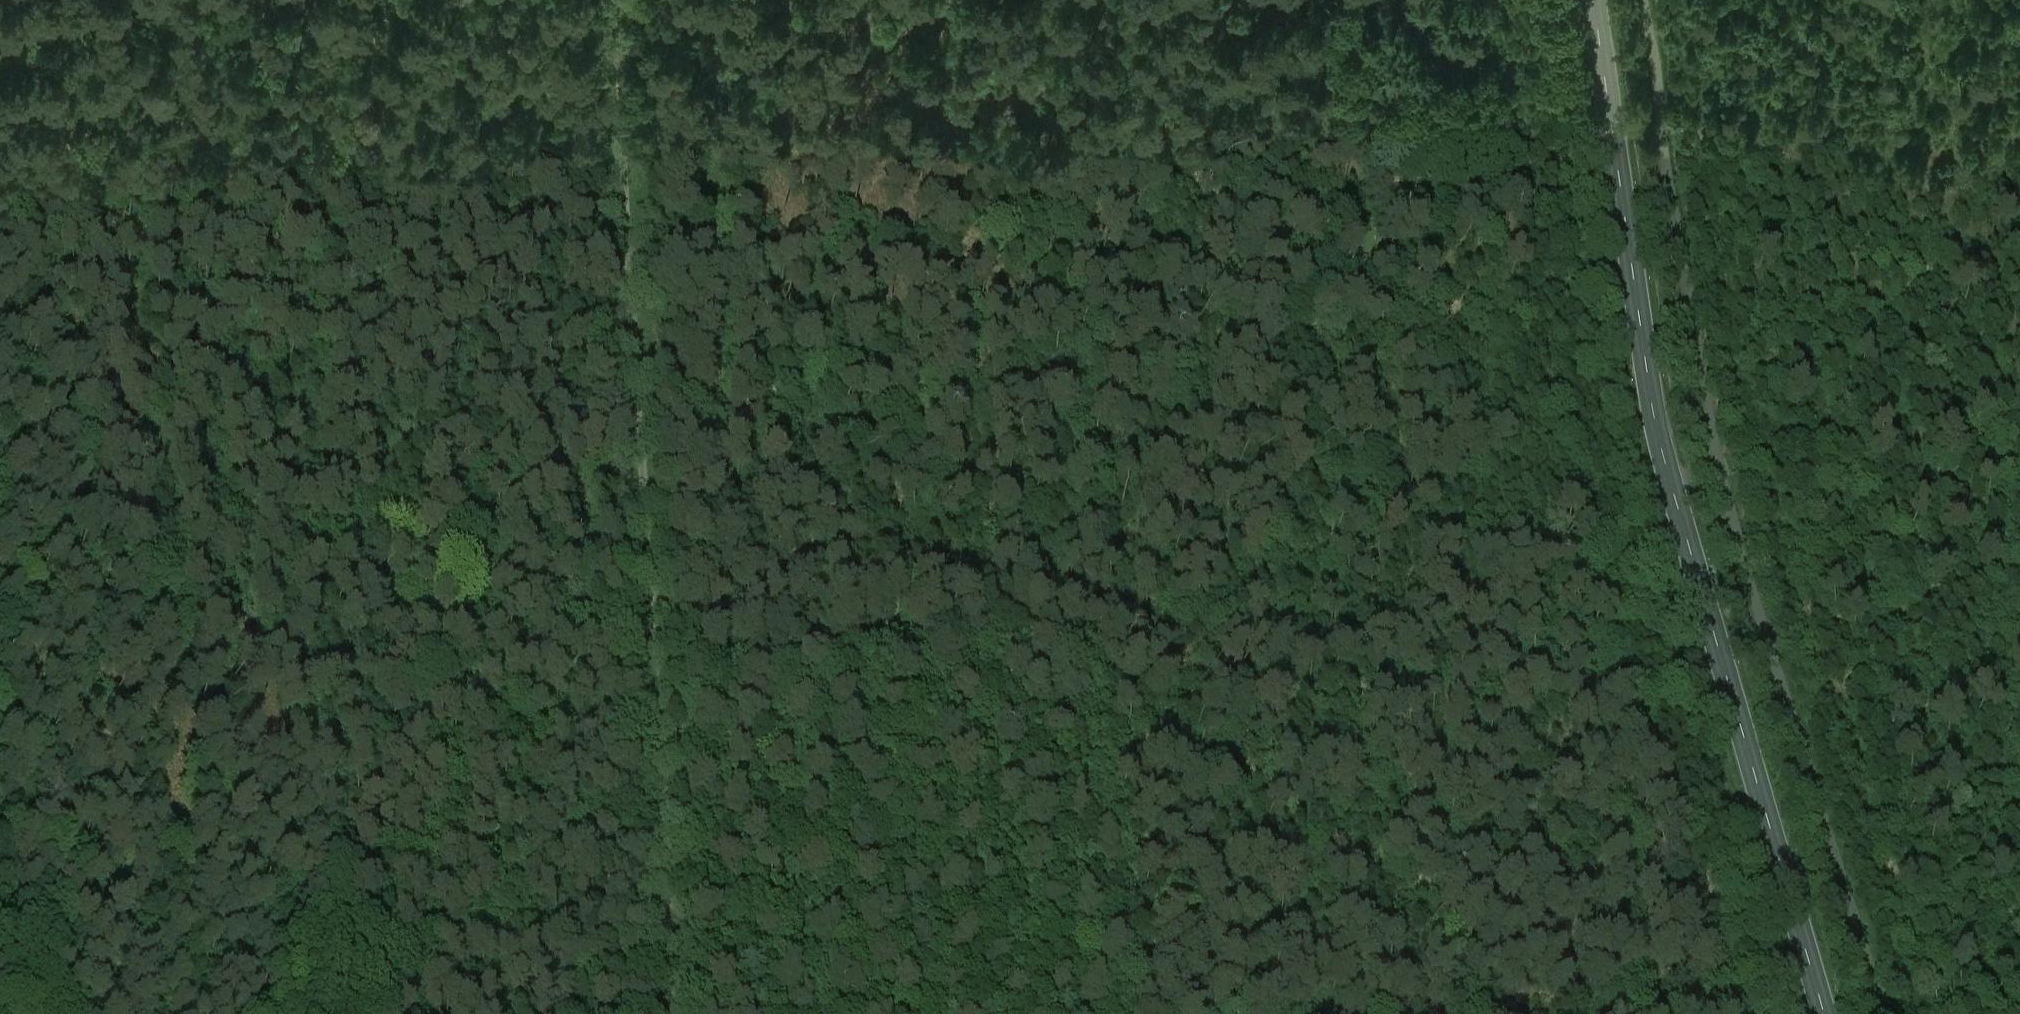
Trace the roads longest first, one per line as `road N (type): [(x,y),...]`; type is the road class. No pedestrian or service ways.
road 1 (secondary): [(1823,1013),(1654,414),(1594,0)]
road 2 (track): [(629,0),(678,1013)]

